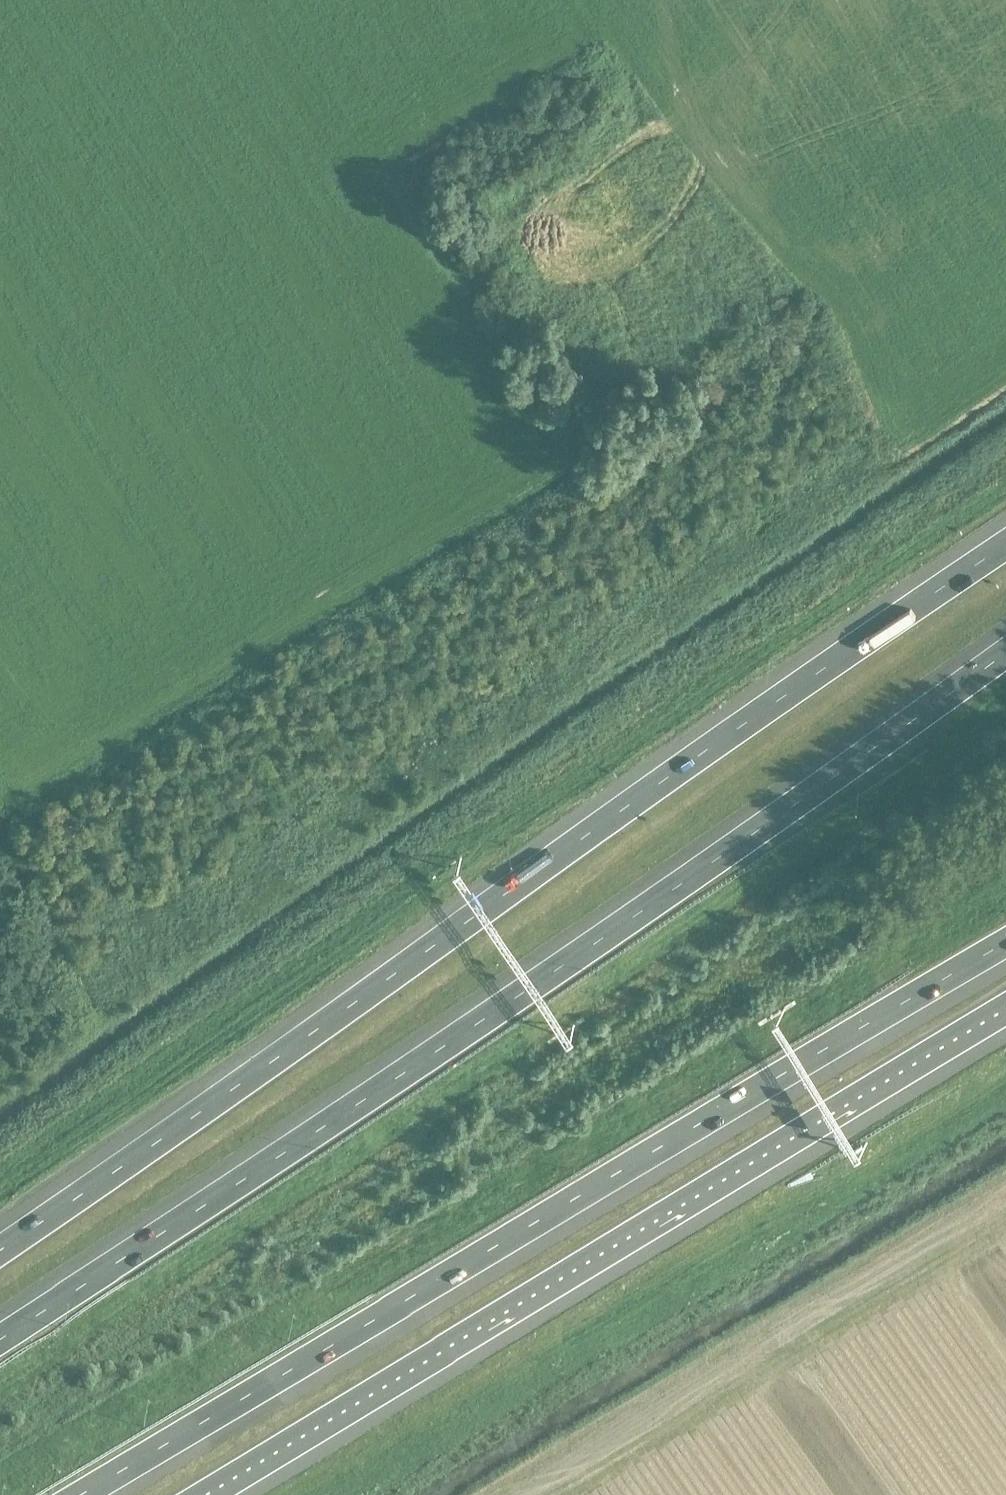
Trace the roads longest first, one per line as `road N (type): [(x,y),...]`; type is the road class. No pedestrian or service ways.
road 1 (motorway): [(1005,546),(0,1252)]
road 2 (motorway): [(1005,653),(594,944),(0,1339)]
road 3 (motorway): [(82,1494),(1005,943)]
road 4 (motorway): [(206,1494),(1005,1011)]

